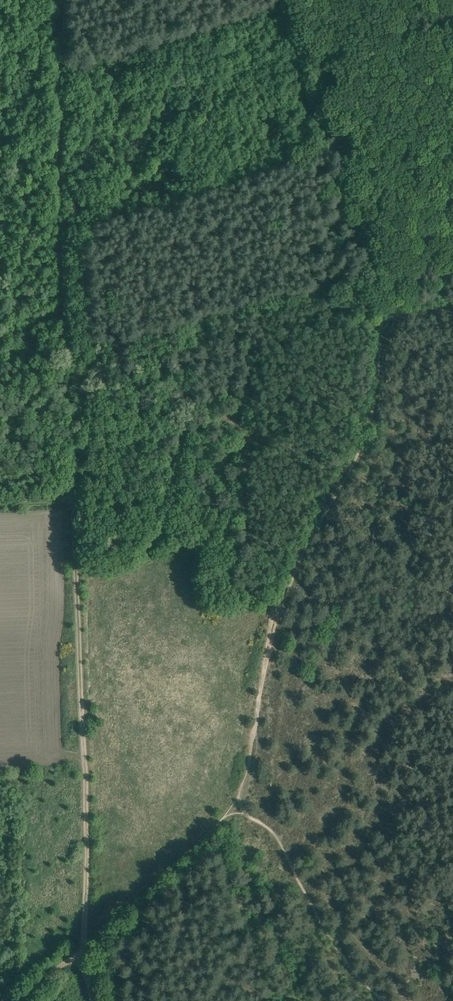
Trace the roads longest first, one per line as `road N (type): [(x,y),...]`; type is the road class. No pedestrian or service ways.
road 1 (track): [(54,0),(84,947)]
road 2 (track): [(393,315),(377,341),(357,450),(274,609),(248,770),(233,804)]
road 3 (track): [(233,804),(84,947)]

